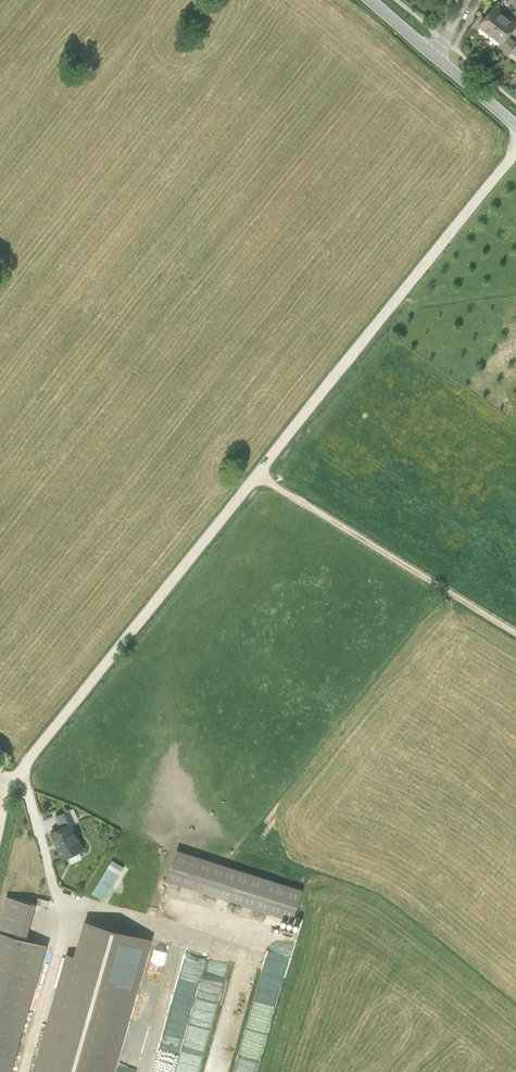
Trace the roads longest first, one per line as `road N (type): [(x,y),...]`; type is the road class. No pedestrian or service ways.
road 1 (track): [(259,476),(515,152)]
road 2 (track): [(13,782),(259,476)]
road 3 (track): [(515,633),(259,476)]

